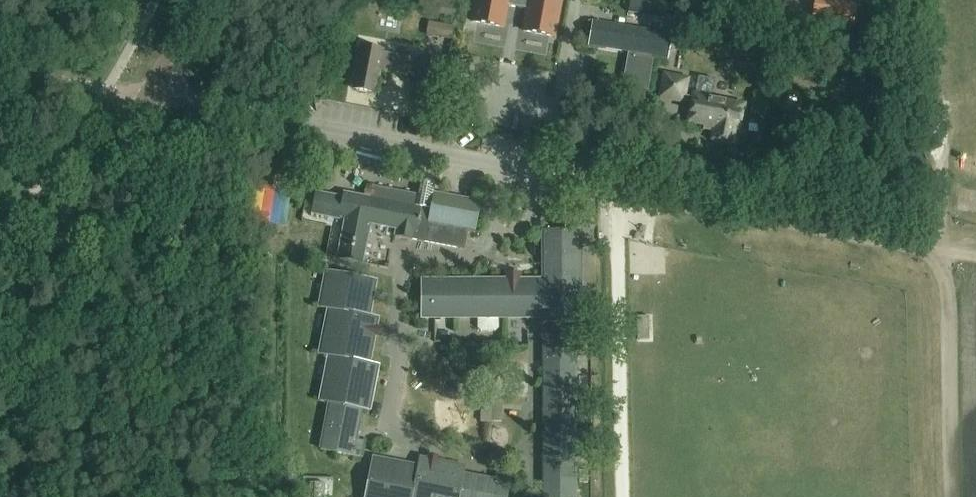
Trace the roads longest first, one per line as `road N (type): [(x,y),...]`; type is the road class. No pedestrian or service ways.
road 1 (unclassified): [(952,252),(150,94)]
road 2 (track): [(949,496),(924,0)]
road 3 (tertiary): [(0,289),(90,183),(150,94)]
road 4 (unclassified): [(150,94),(0,69)]

